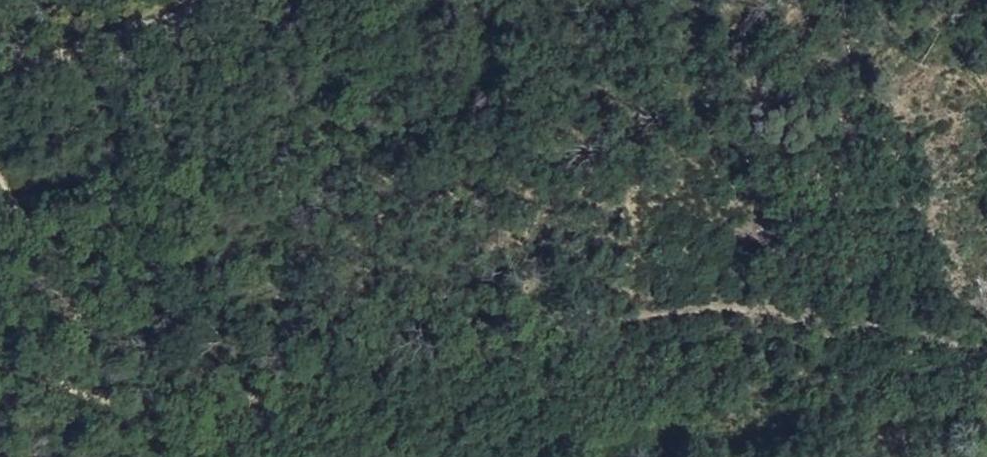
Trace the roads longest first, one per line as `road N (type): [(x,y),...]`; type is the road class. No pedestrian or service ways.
road 1 (track): [(207,0),(136,30),(0,55)]

